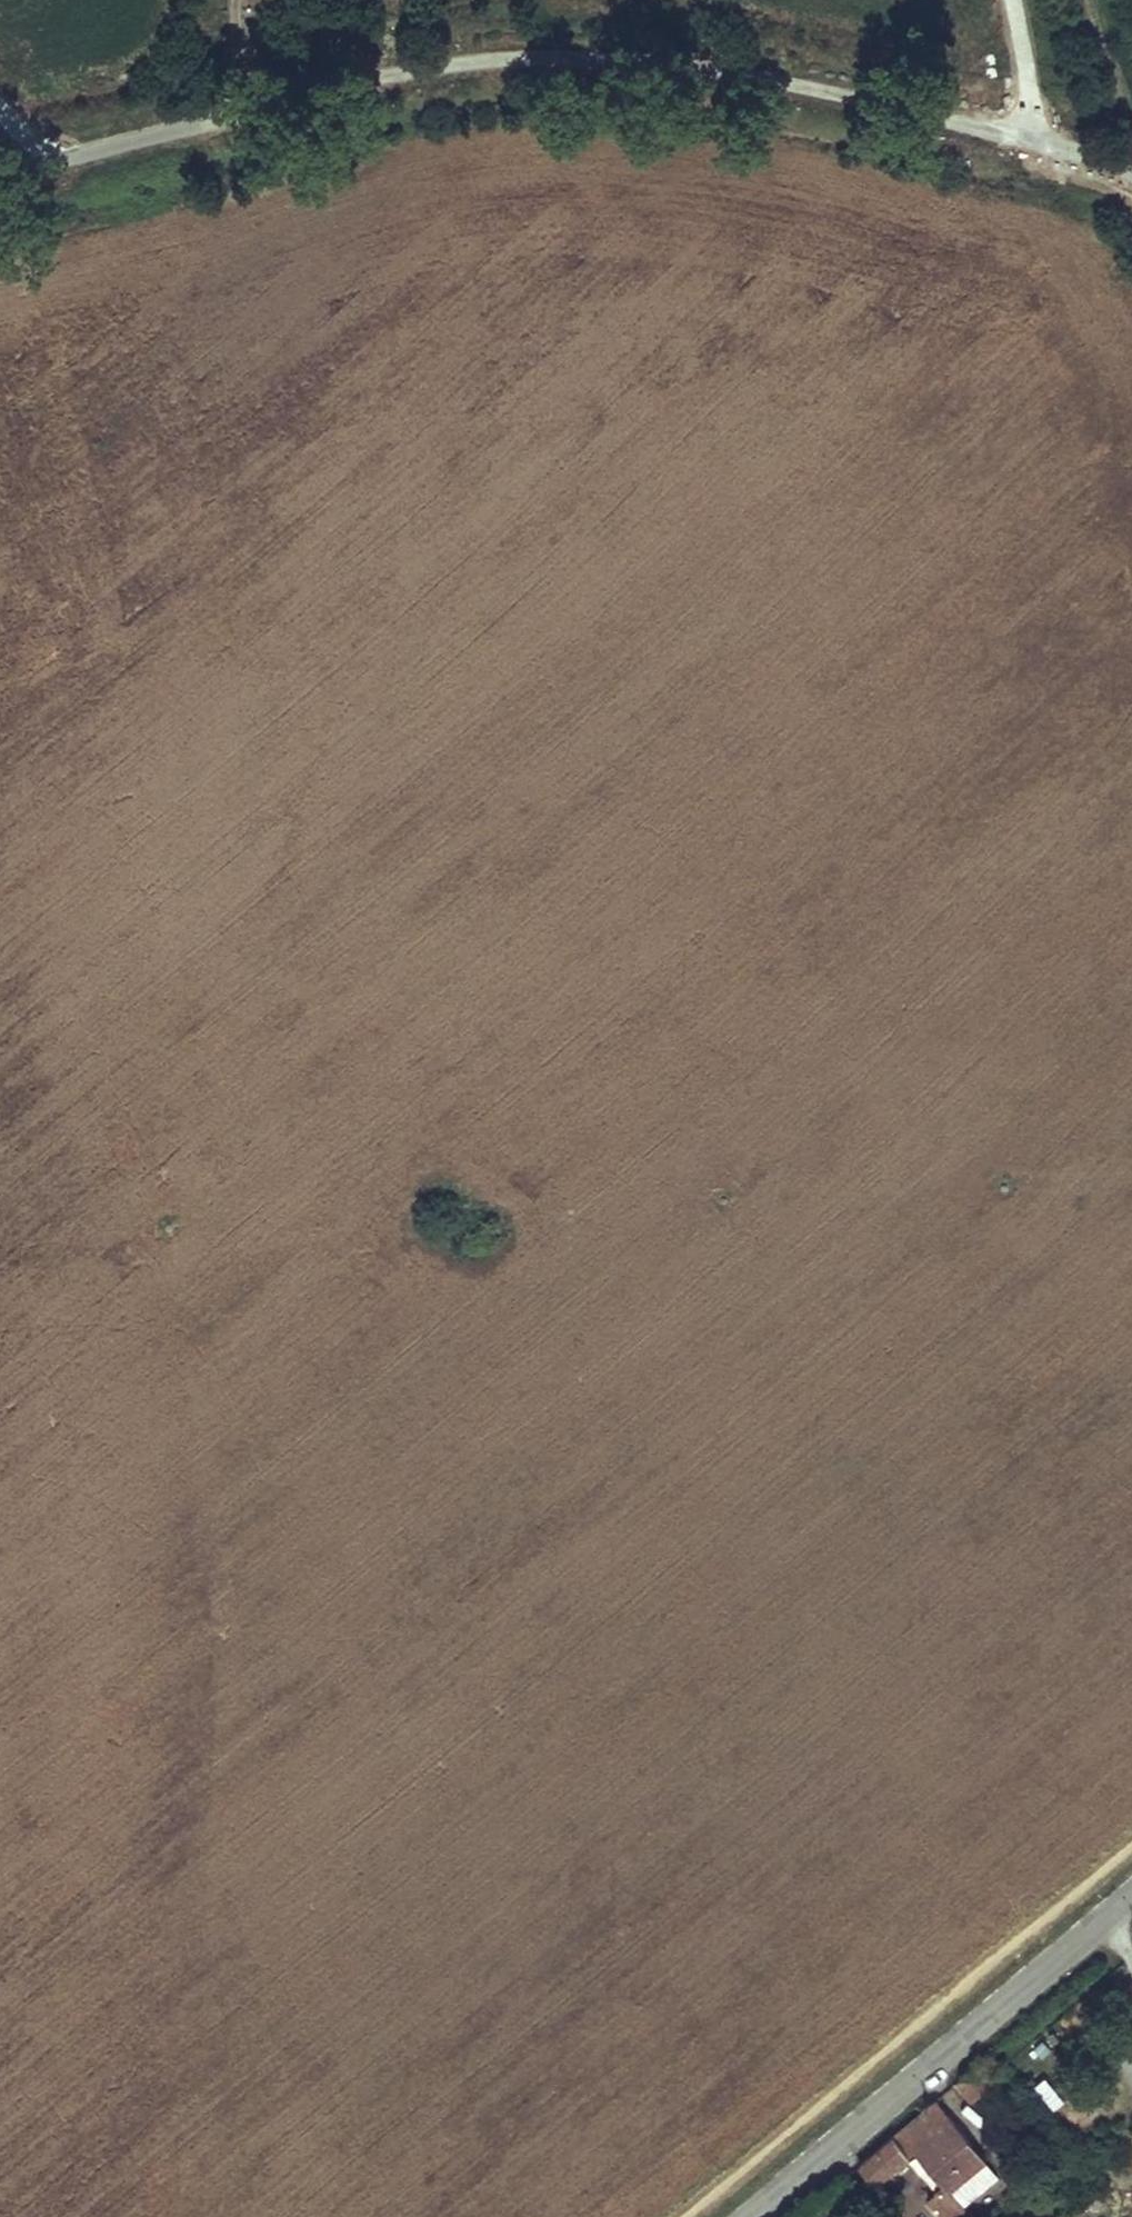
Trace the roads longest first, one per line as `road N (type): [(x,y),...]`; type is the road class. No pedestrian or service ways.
road 1 (residential): [(0,177),(385,74),(536,56),(790,80),(1032,139),(1131,173)]
road 2 (residential): [(1131,1897),(752,2216)]

